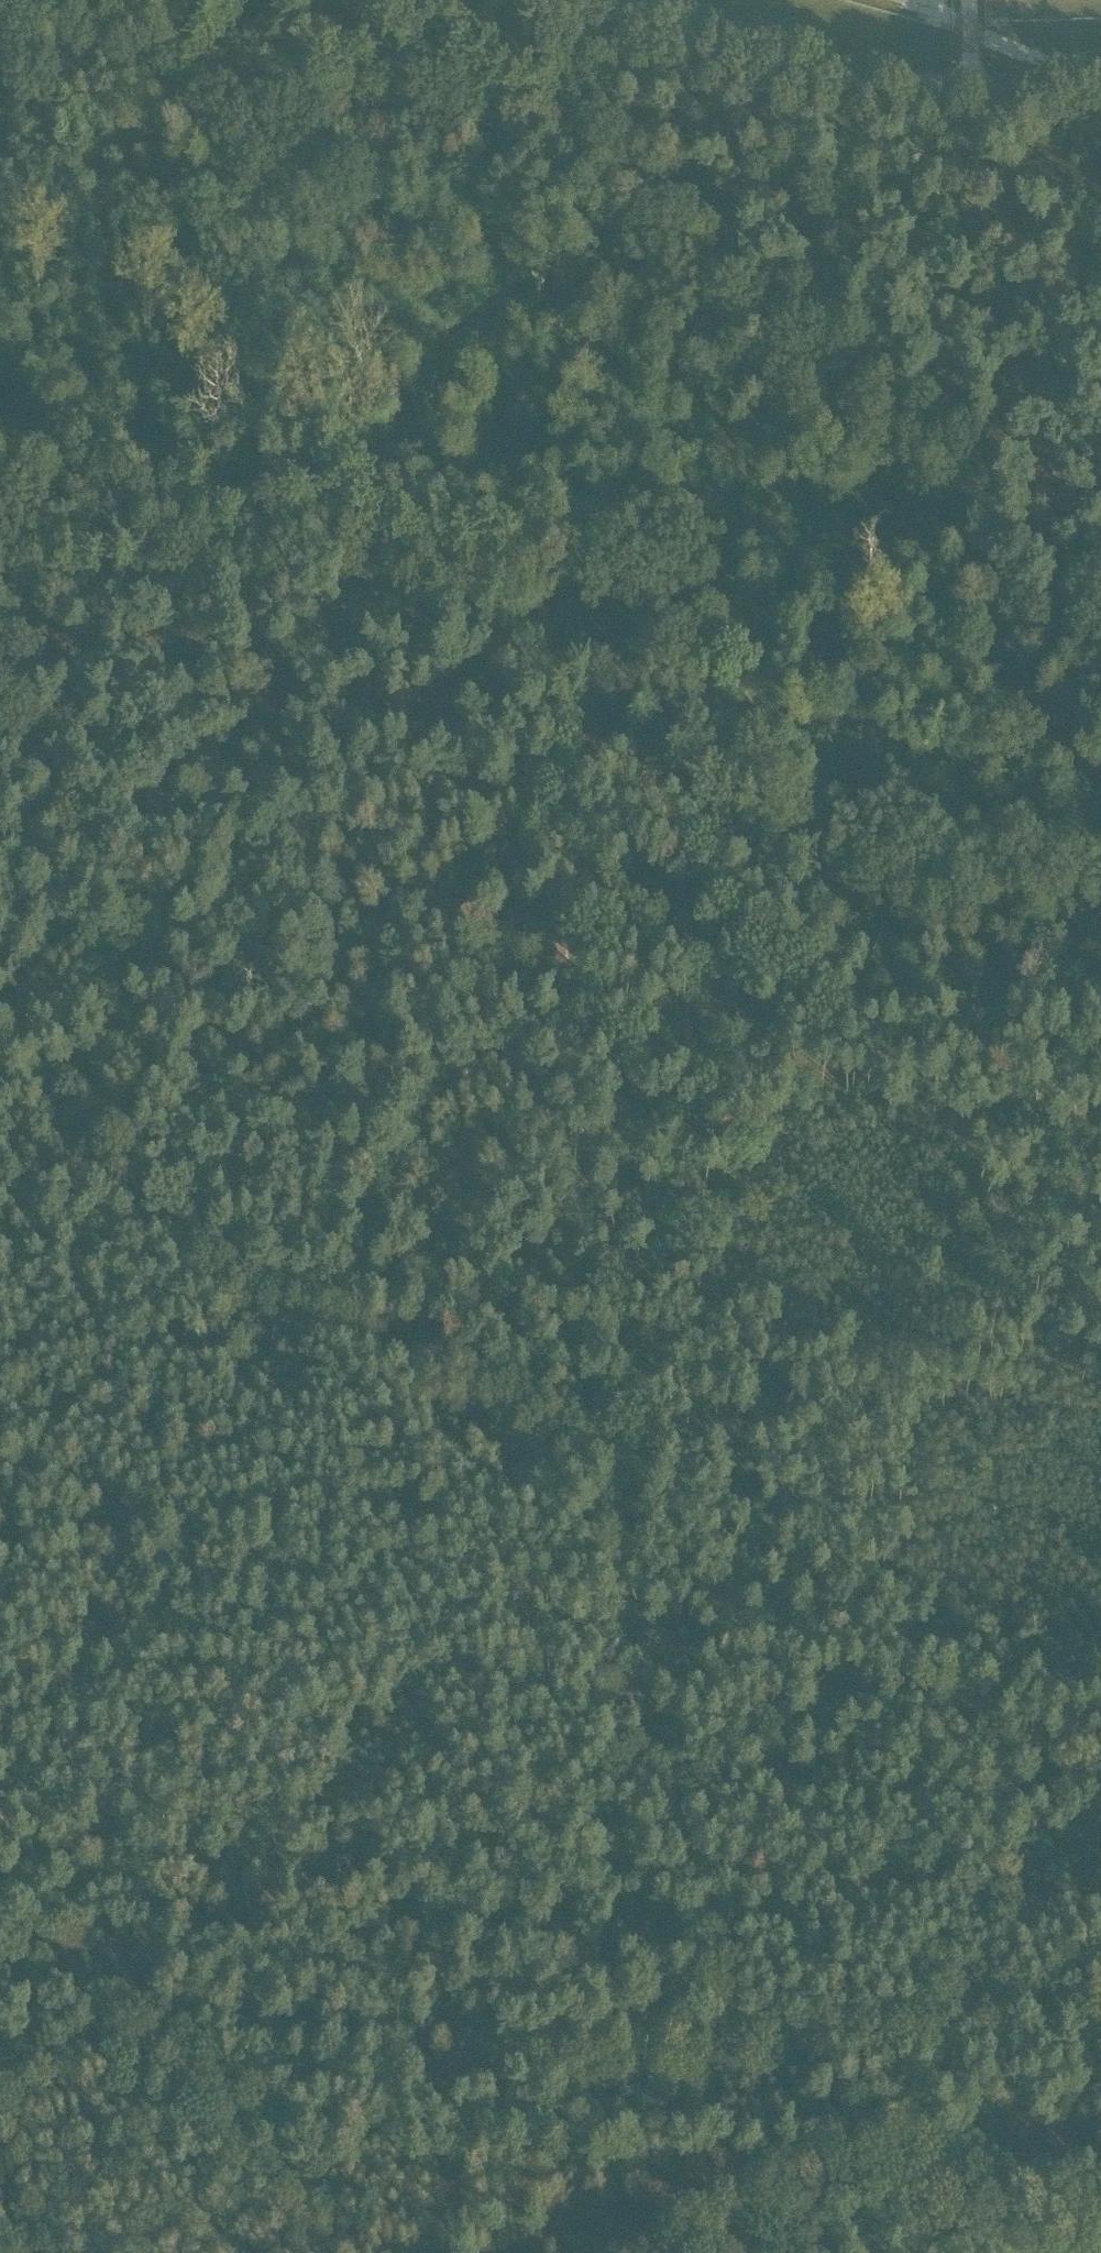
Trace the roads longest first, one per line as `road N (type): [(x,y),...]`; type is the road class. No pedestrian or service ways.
road 1 (track): [(1100,2041),(221,2121)]
road 2 (track): [(748,2074),(650,1760),(600,1534)]
road 3 (unclassified): [(587,0),(964,99),(1100,88)]
road 4 (track): [(1100,2016),(683,1798),(650,1760)]
road 5 (track): [(1025,1805),(1016,1783),(965,1730),(650,1760)]
road 6 (track): [(0,1825),(189,2071)]
road 7 (track): [(1006,2049),(999,1927),(1025,1805)]
road 8 (track): [(189,2071),(60,2071),(0,2100)]
road 9 (track): [(0,1354),(127,1263)]
road 10 (track): [(284,2181),(167,2252)]

